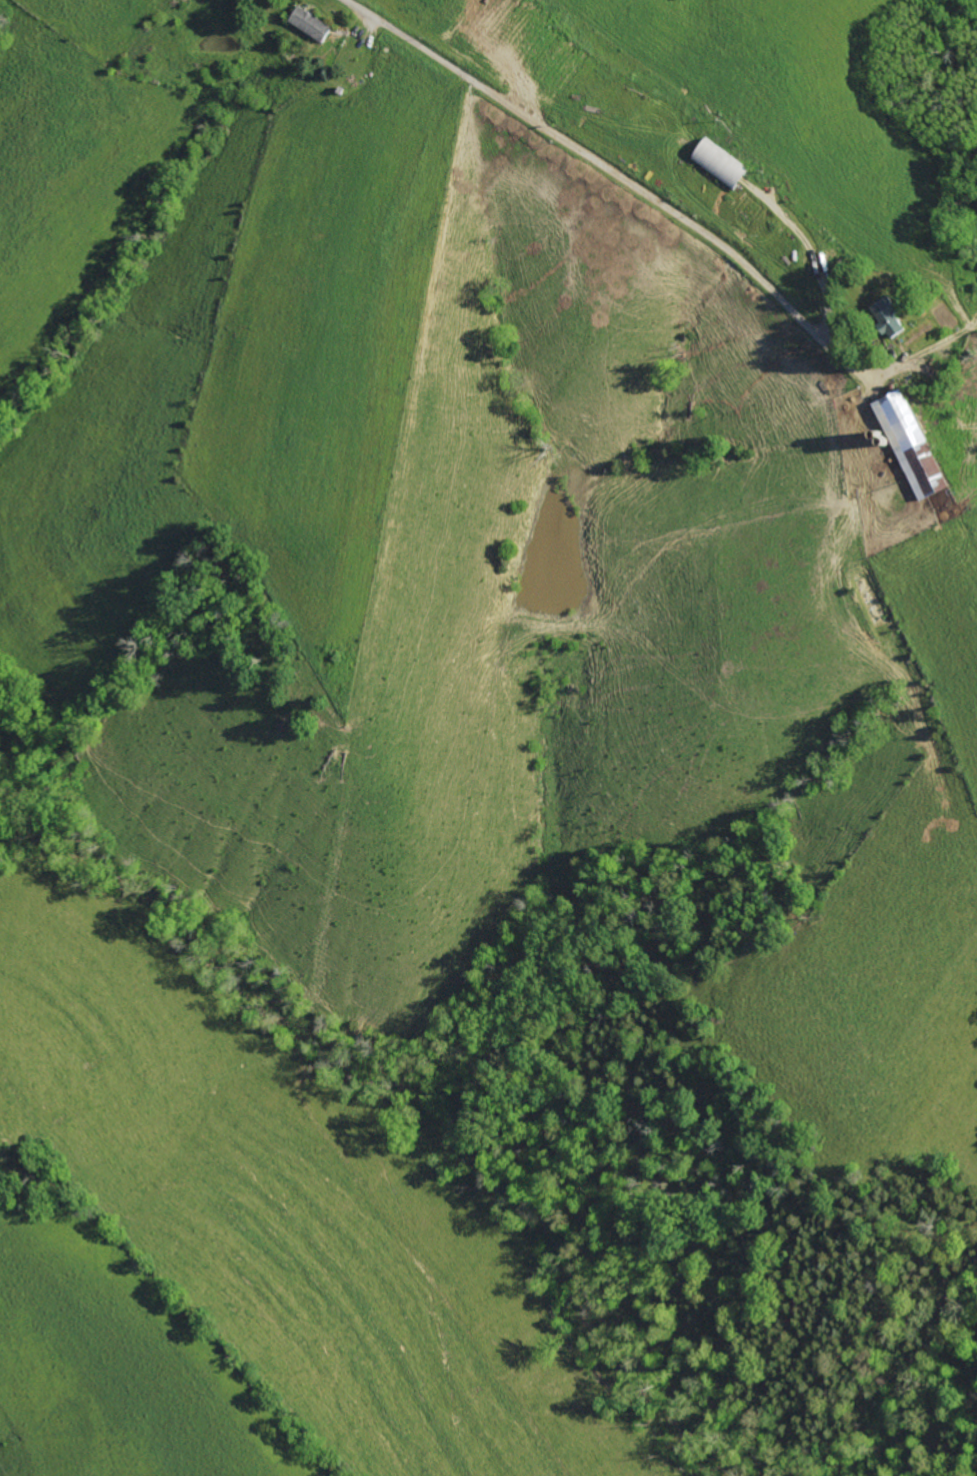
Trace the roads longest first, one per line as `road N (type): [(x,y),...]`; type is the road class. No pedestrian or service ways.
road 1 (residential): [(845,361),(726,248),(558,135)]
road 2 (residential): [(558,135),(349,0)]

